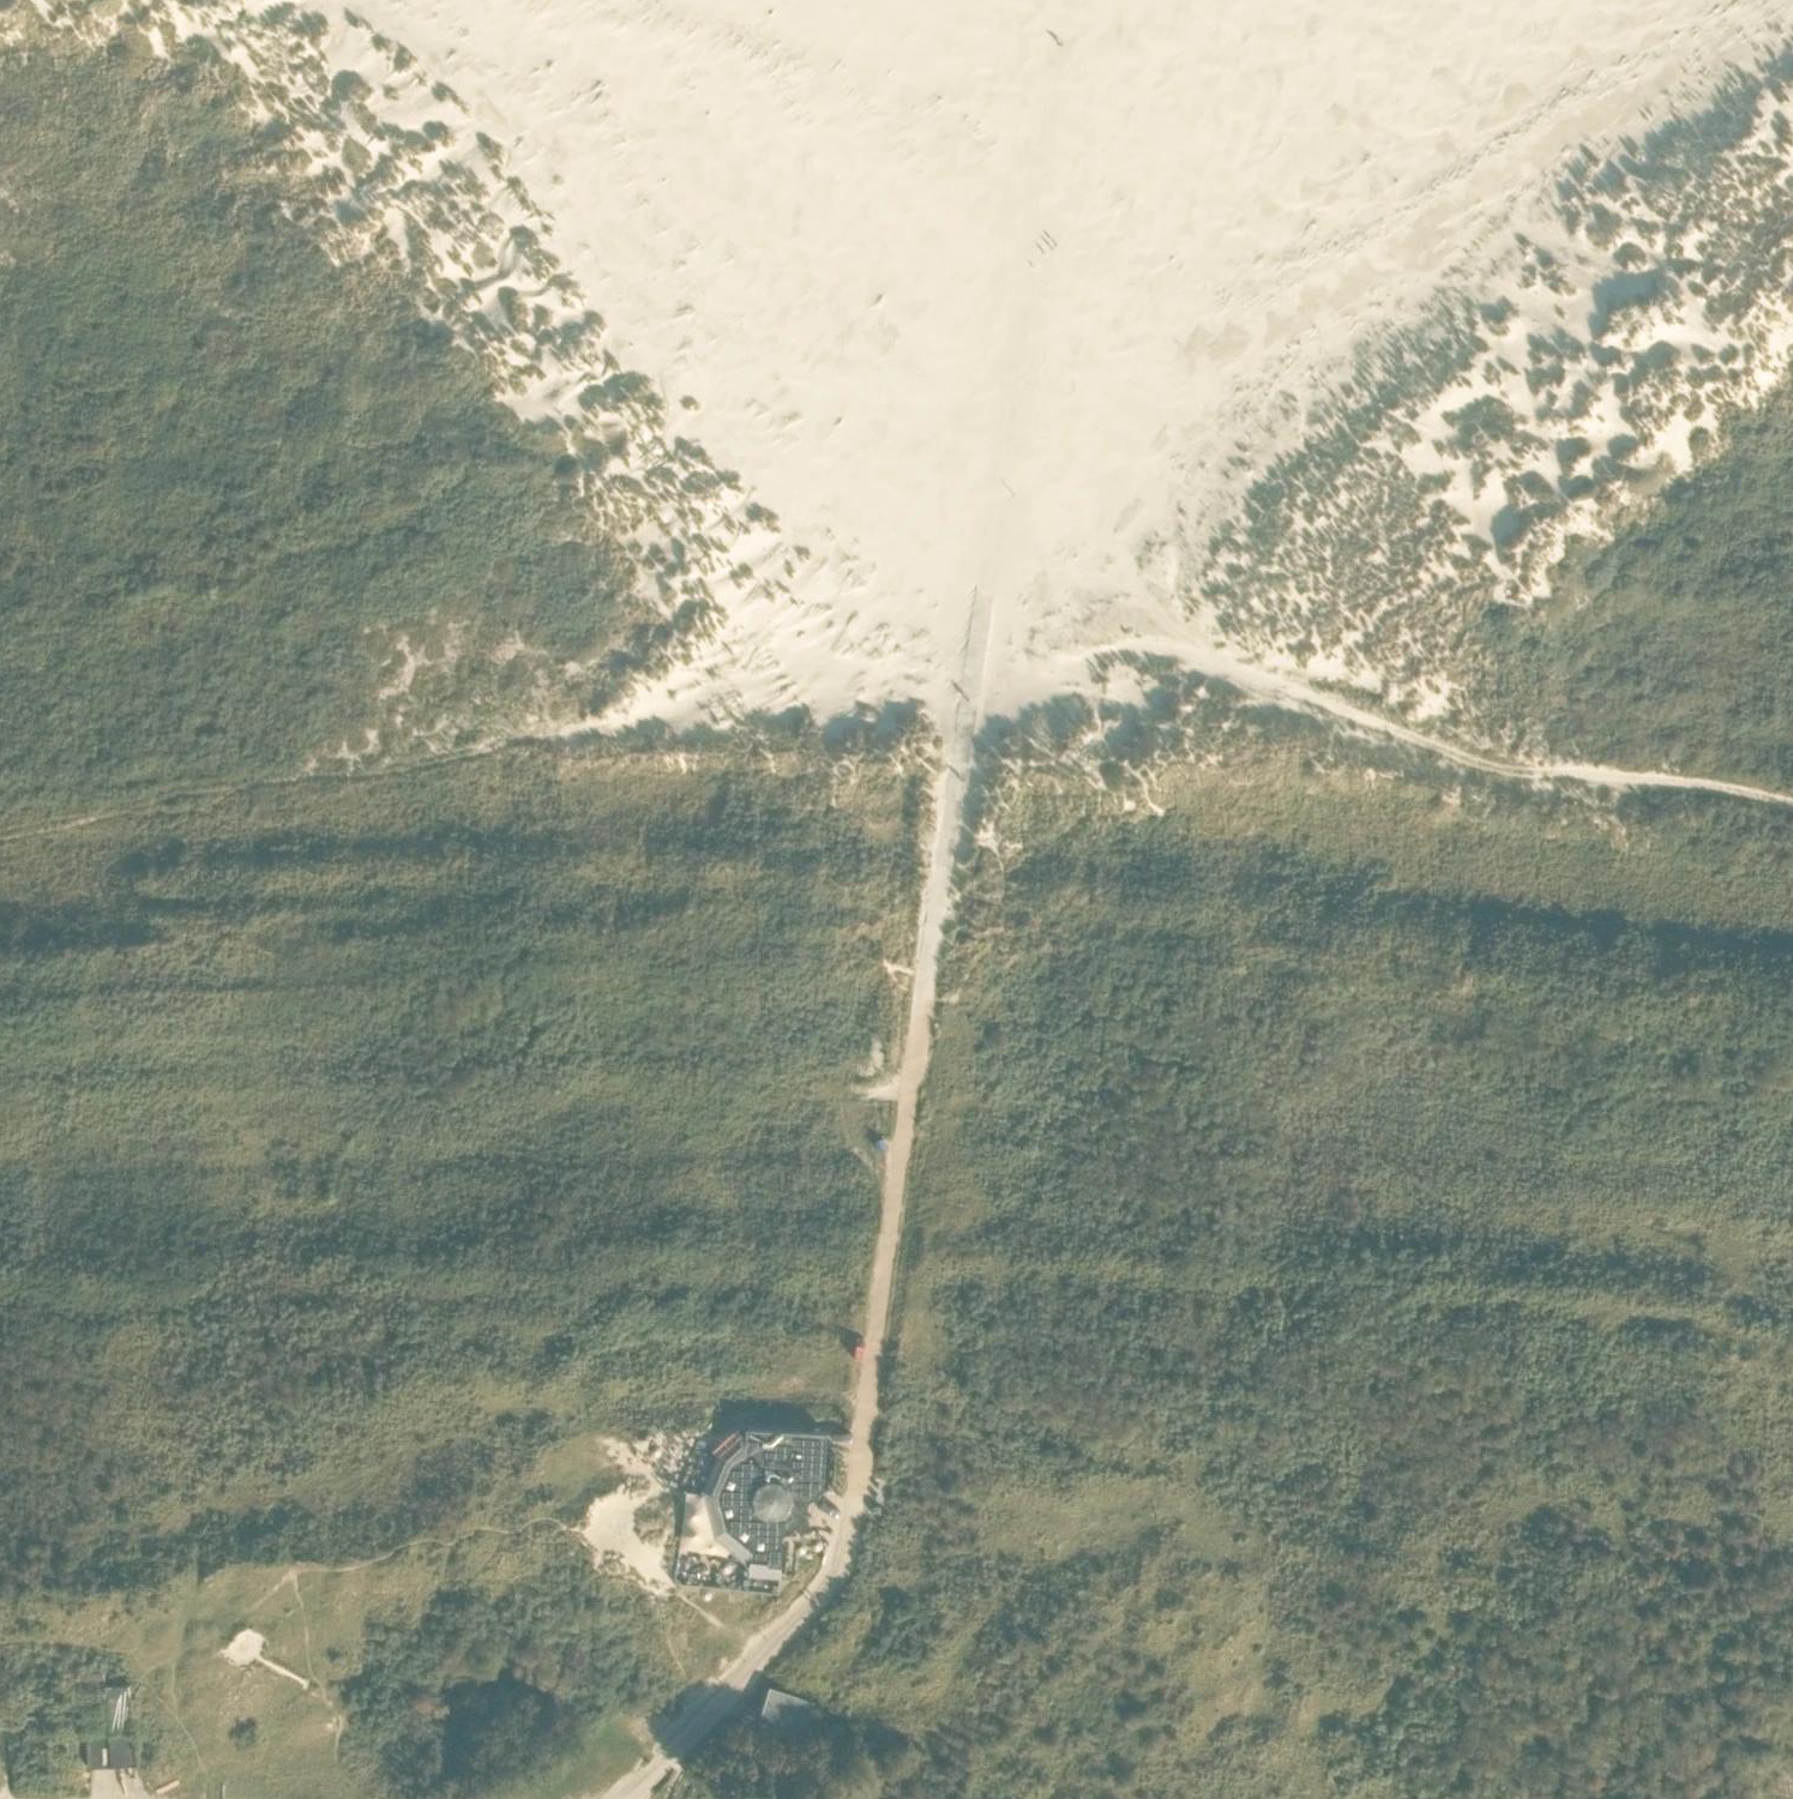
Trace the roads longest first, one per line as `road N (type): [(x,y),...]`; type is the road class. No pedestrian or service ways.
road 1 (track): [(624,1798),(843,1571),(962,732)]
road 2 (track): [(956,679),(876,666),(0,833)]
road 3 (track): [(1792,809),(1621,788),(1147,649),(1038,655),(956,679)]
road 4 (track): [(765,163),(956,679)]

